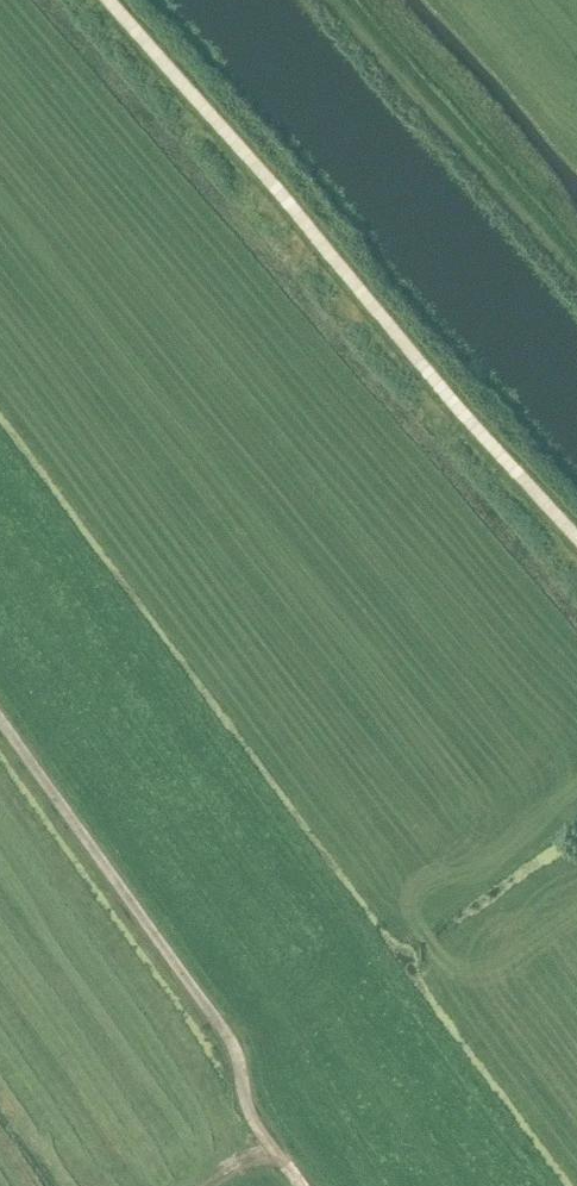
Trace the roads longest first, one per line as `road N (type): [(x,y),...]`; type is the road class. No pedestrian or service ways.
road 1 (track): [(296,1185),(247,1108),(239,1060),(0,719)]

